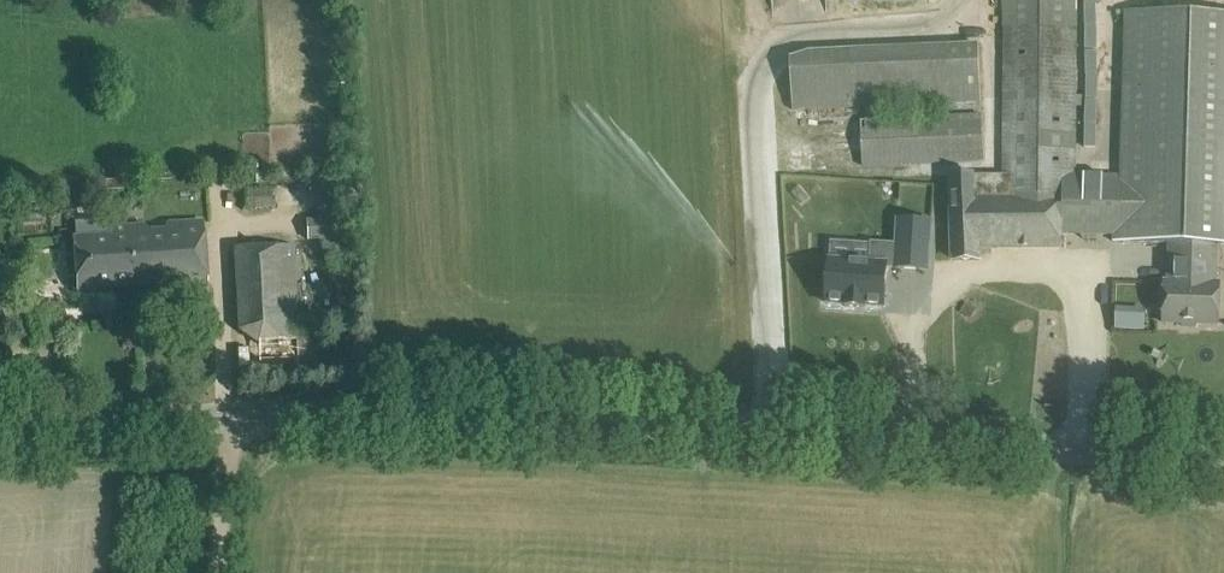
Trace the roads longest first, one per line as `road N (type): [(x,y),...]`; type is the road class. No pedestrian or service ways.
road 1 (tertiary): [(1223,451),(367,416),(0,434)]
road 2 (track): [(231,417),(217,572)]

